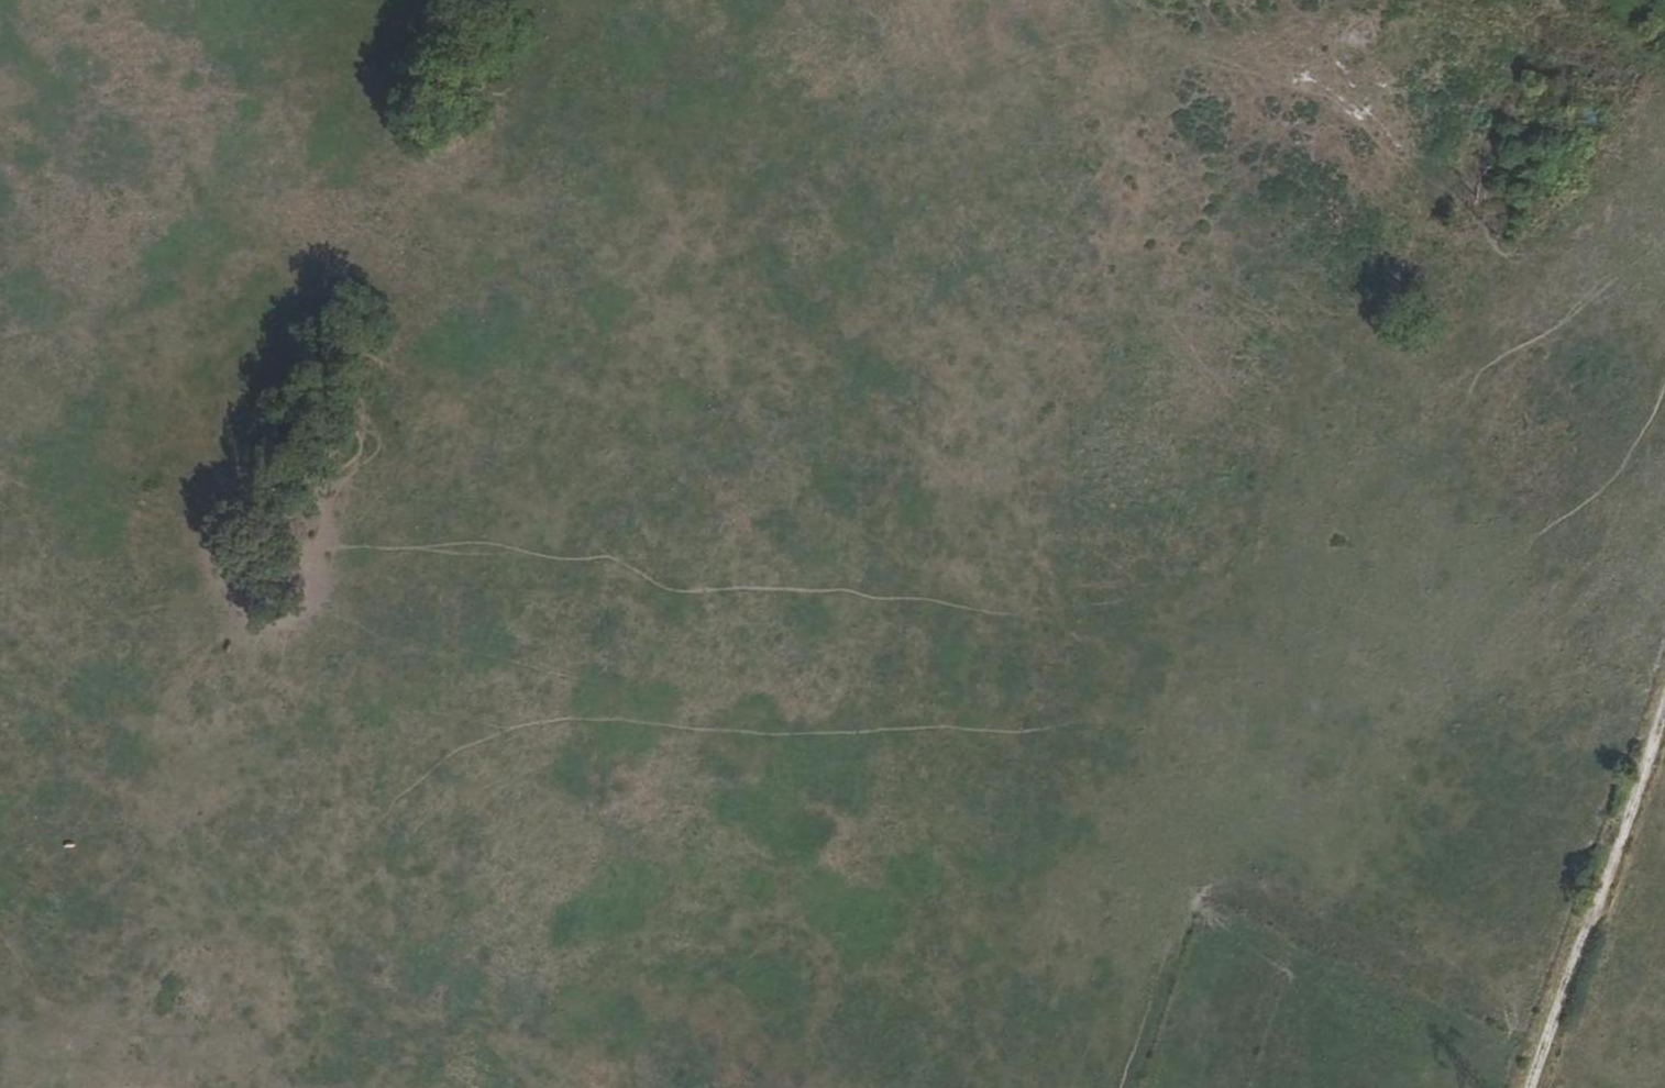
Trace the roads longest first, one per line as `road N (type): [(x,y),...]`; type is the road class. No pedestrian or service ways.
road 1 (track): [(1533,1087),(1664,709)]
road 2 (track): [(1664,74),(1516,0)]

